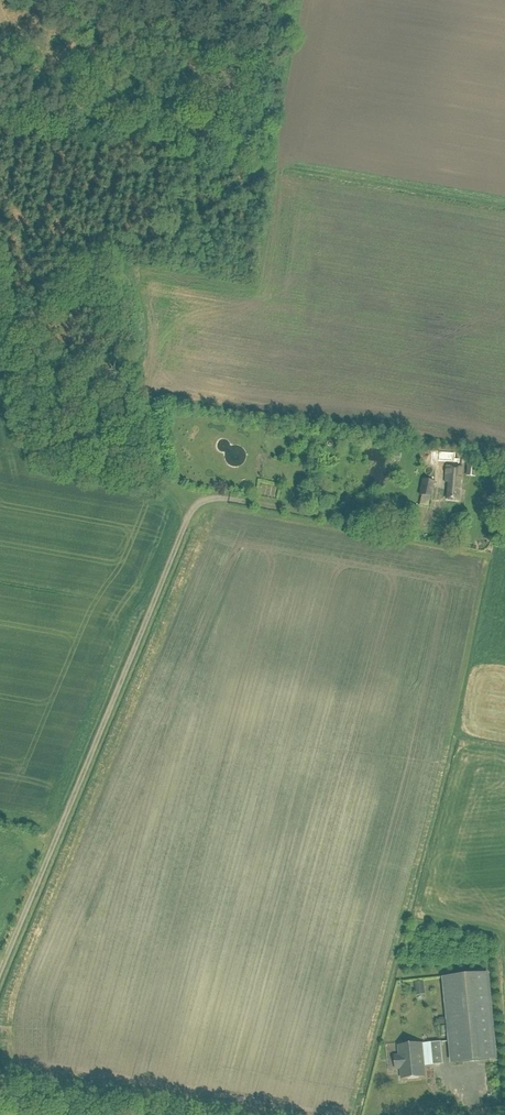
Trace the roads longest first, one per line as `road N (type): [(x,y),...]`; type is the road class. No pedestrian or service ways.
road 1 (track): [(0,972),(197,504),(228,499),(413,531)]
road 2 (track): [(116,253),(265,177)]

